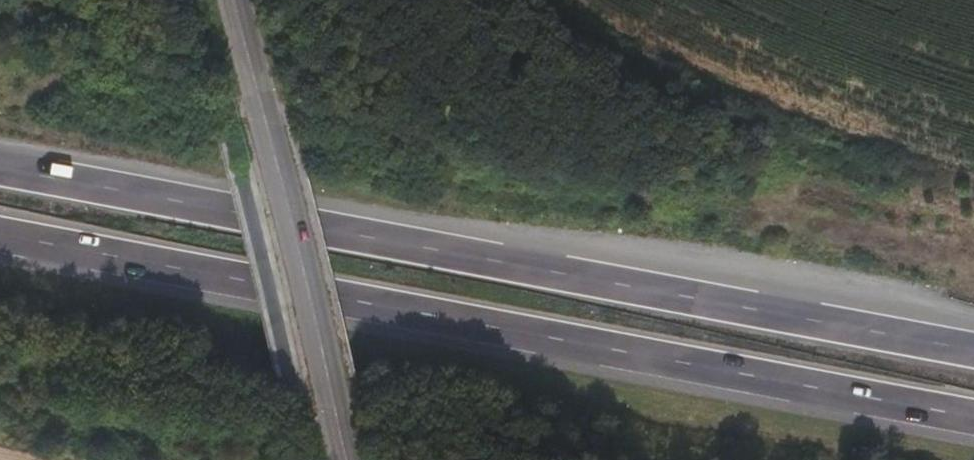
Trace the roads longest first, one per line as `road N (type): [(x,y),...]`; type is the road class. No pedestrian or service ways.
road 1 (trunk): [(0,232),(973,416)]
road 2 (trunk): [(973,353),(0,169)]
road 3 (unclassified): [(235,0),(248,85),(341,459)]

